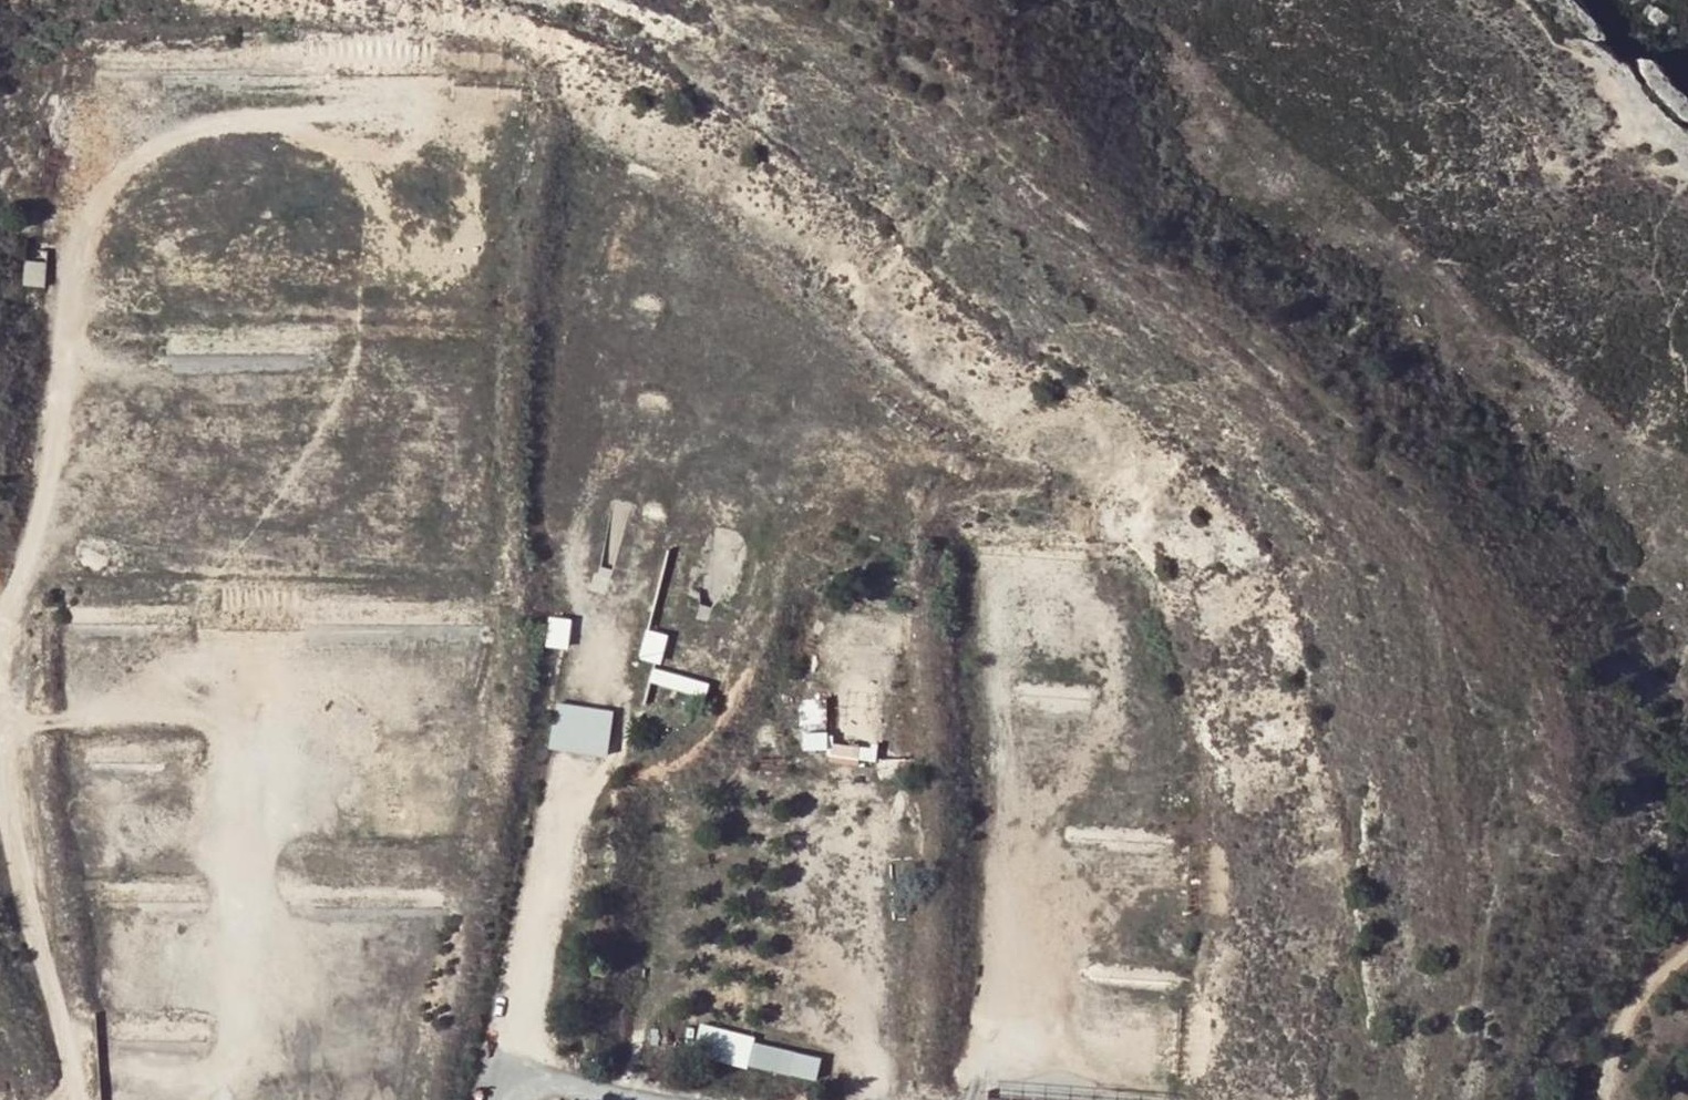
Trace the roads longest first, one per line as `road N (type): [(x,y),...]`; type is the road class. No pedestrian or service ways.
road 1 (track): [(1687,936),(1631,992),(1600,1099)]

